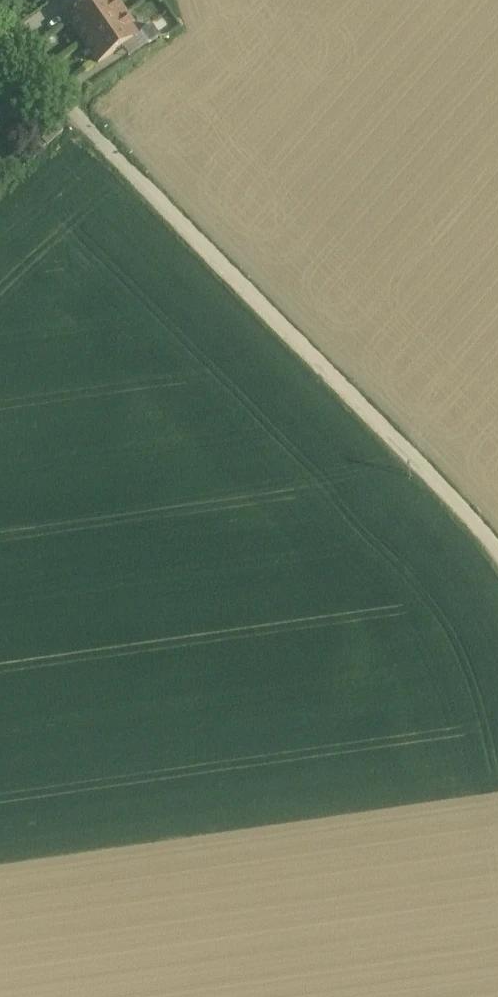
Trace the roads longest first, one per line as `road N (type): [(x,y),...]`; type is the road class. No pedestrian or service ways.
road 1 (unclassified): [(101,140),(497,553)]
road 2 (residential): [(0,33),(101,140)]

